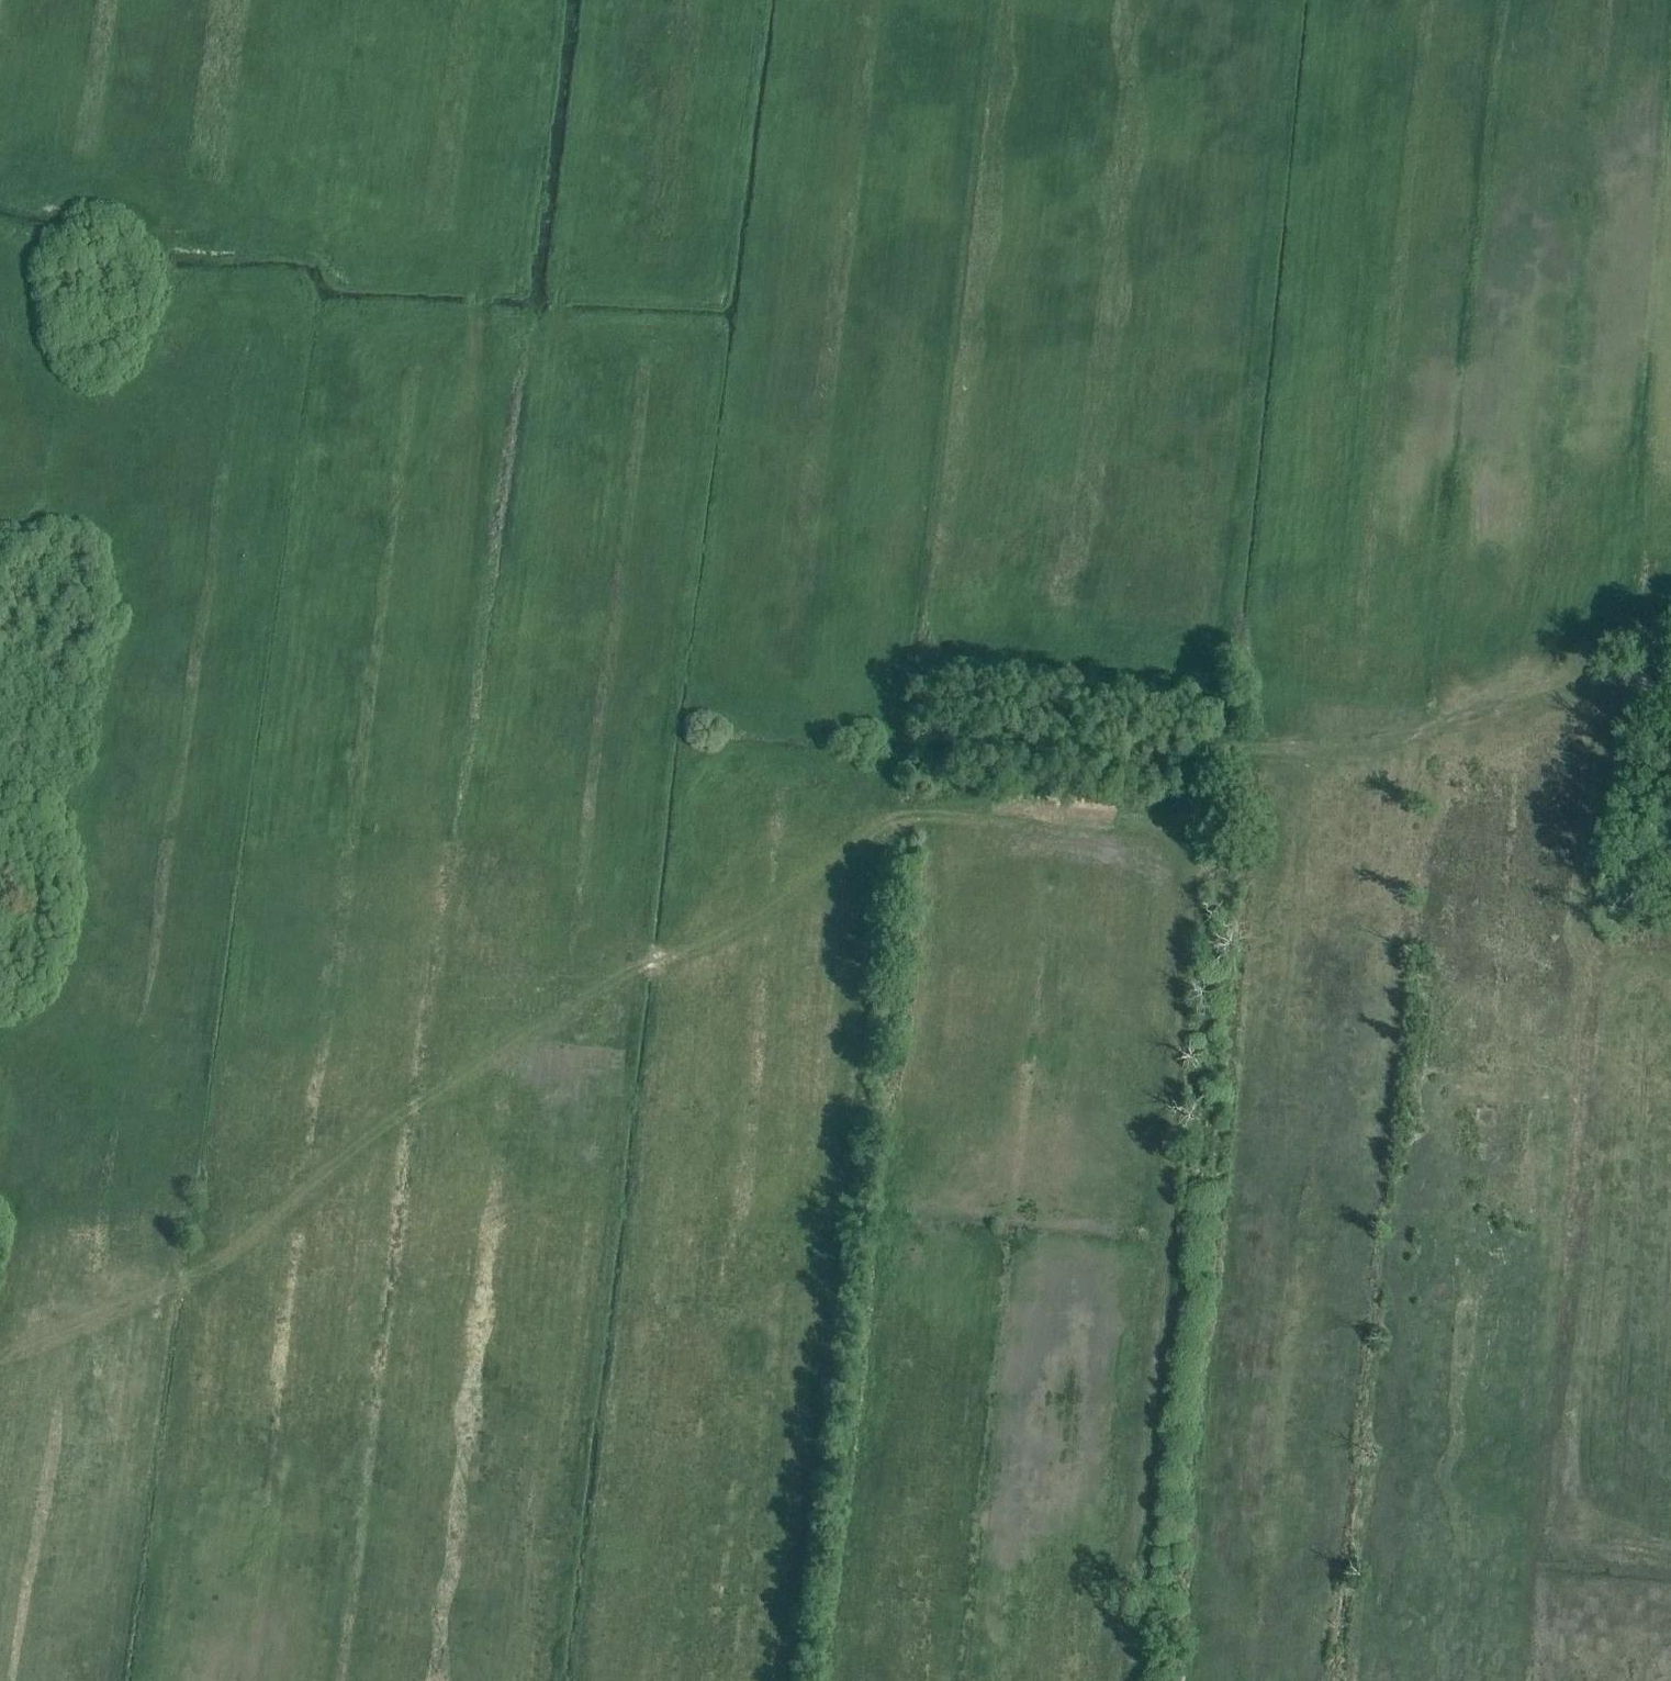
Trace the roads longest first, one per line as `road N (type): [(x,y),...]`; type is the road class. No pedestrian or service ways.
road 1 (track): [(1670,743),(1644,682),(1629,671),(1463,738),(1247,756),(1210,772),(1199,802),(1167,825),(935,816),(871,843),(733,957),(627,978),(390,1118),(246,1255),(0,1345)]

